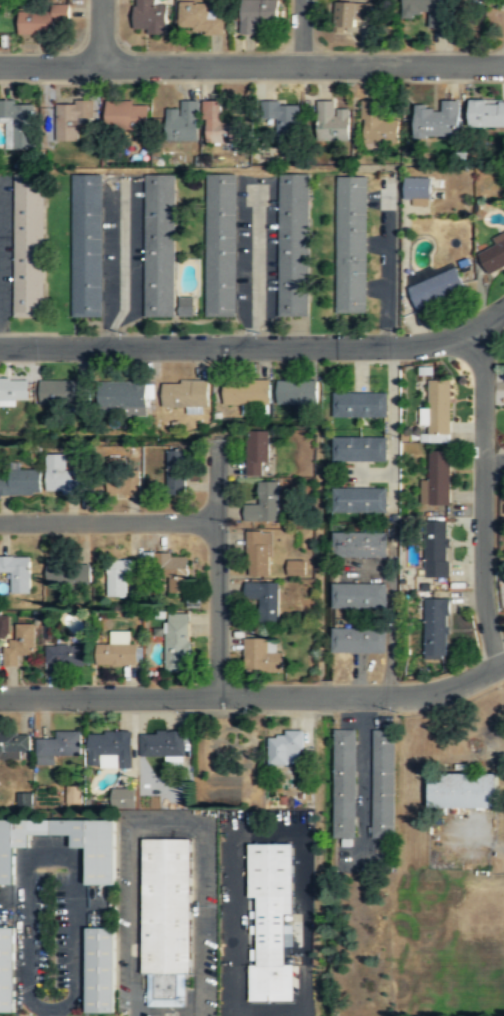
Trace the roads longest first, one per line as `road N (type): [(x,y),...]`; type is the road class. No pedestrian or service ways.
road 1 (residential): [(0,697),(402,697),(451,687),(503,663)]
road 2 (residential): [(0,65),(503,65)]
road 3 (residential): [(0,346),(427,344),(484,324)]
road 4 (residential): [(484,324),(483,580),(501,664)]
road 5 (residential): [(217,445),(217,696)]
road 6 (residential): [(0,521),(217,520)]

